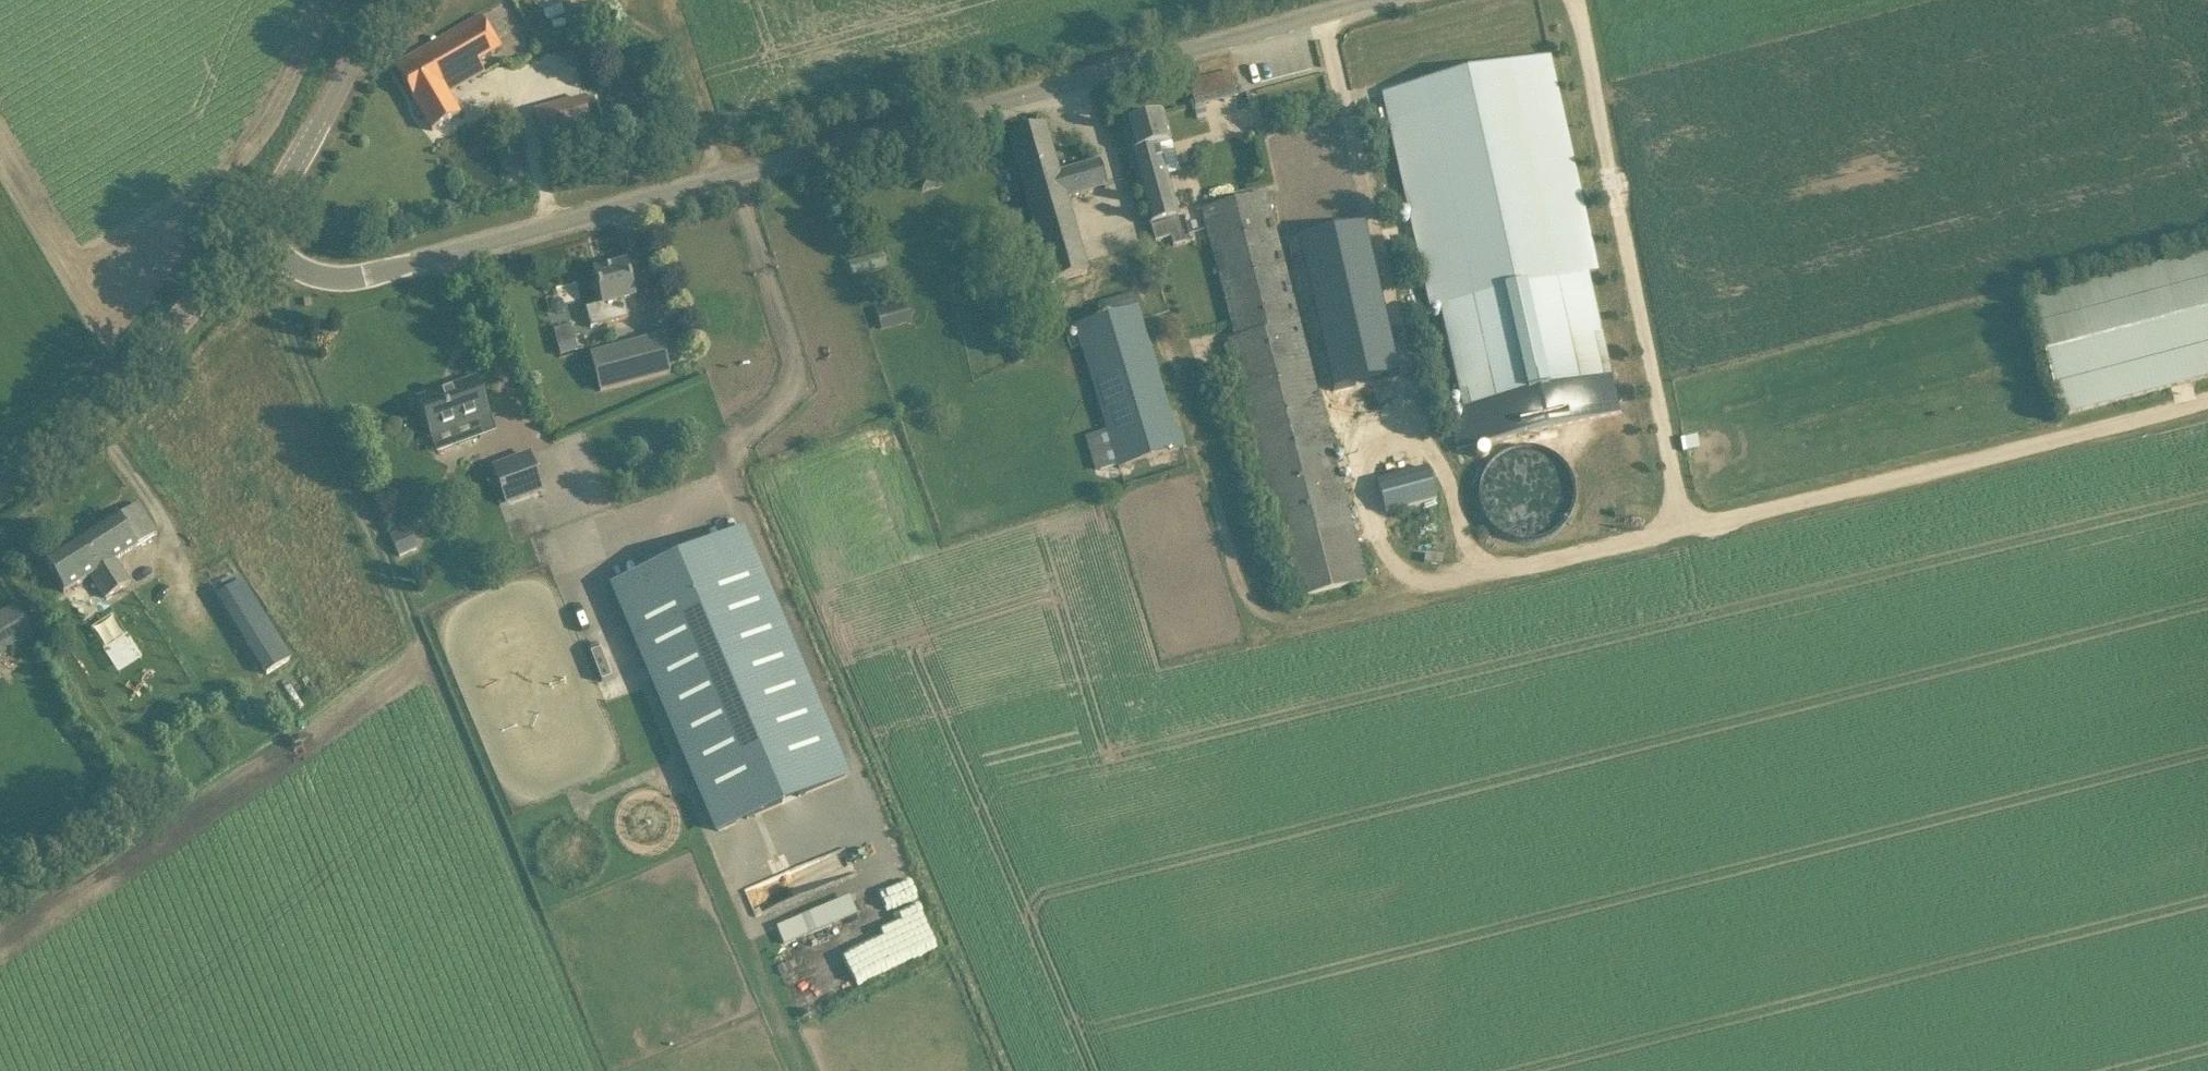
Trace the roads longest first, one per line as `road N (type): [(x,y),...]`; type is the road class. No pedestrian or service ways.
road 1 (track): [(1128,236),(1200,425),(1250,605),(1301,617),(2207,400)]
road 2 (tertiary): [(249,236),(292,270),(368,278),(1372,0)]
road 3 (track): [(1569,0),(1683,525)]
road 4 (tertiary): [(0,479),(94,414),(249,236)]
road 5 (tertiary): [(249,236),(301,153),(376,0)]

